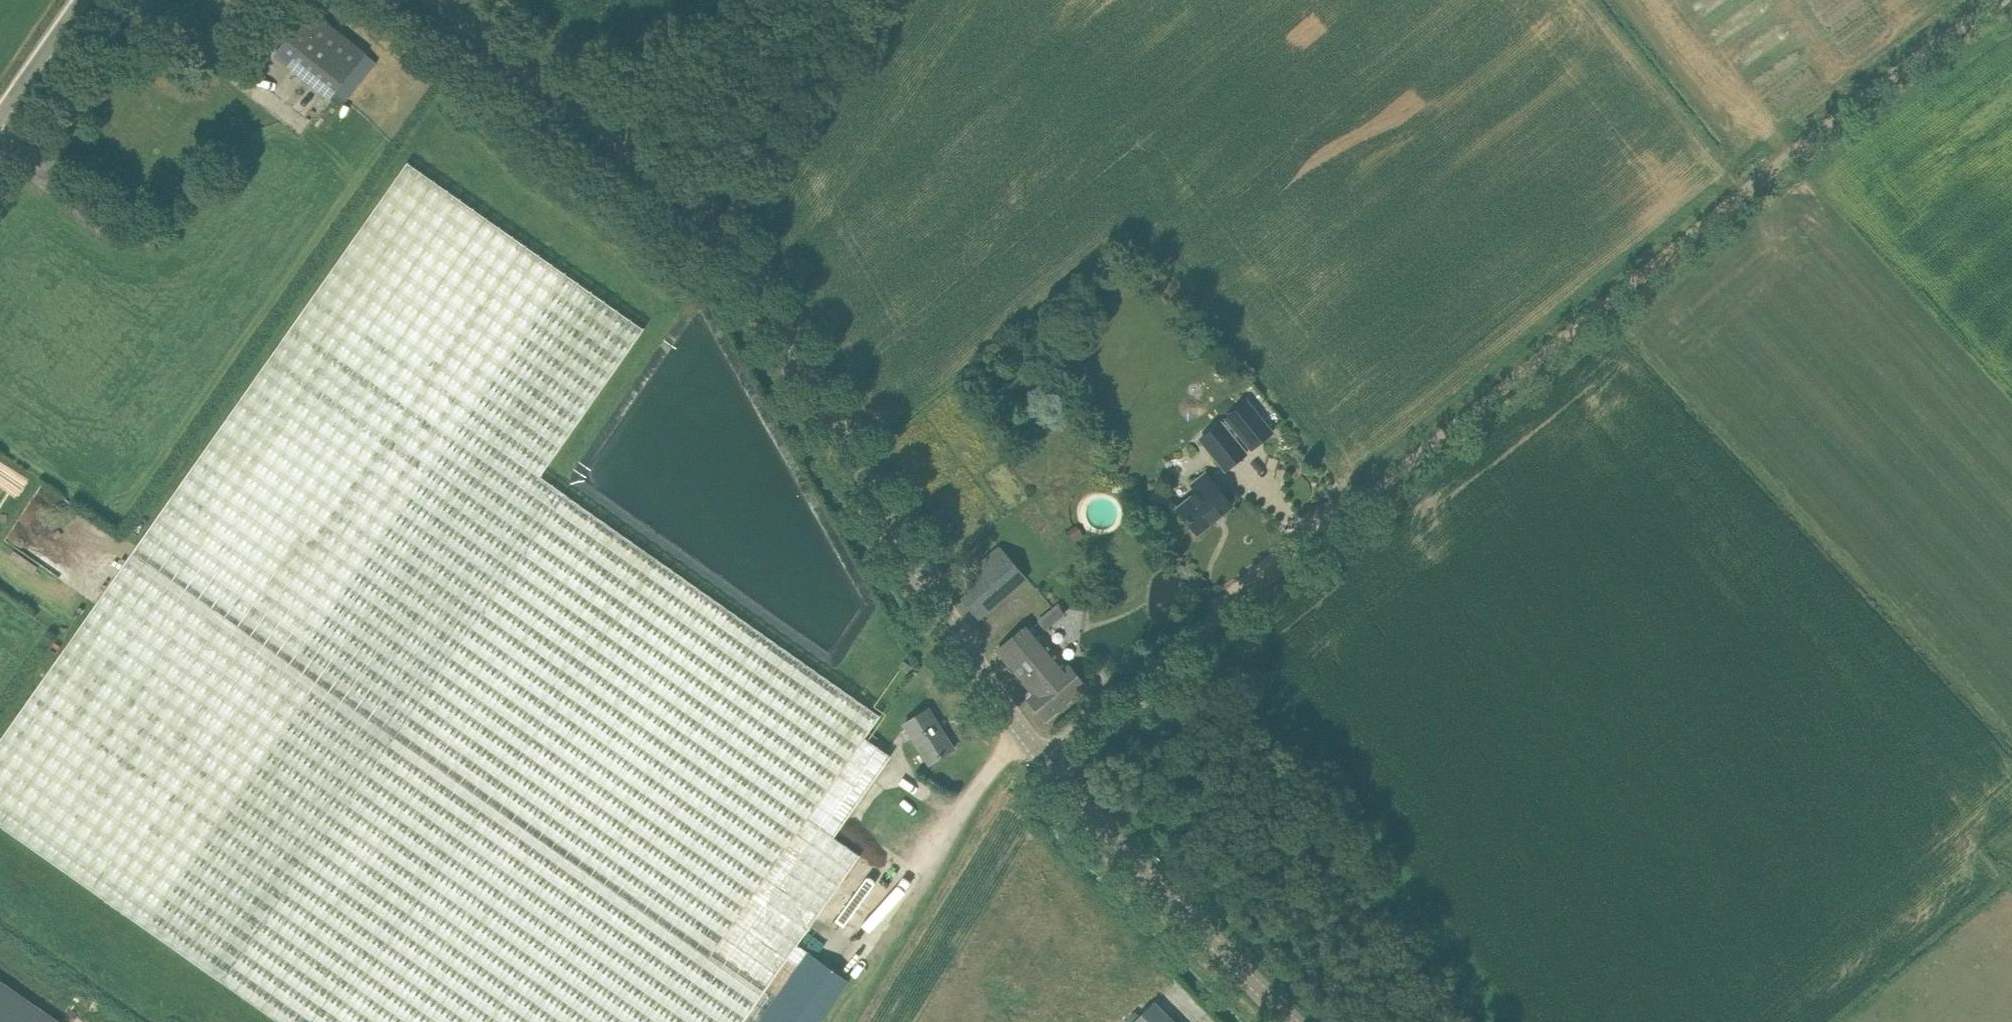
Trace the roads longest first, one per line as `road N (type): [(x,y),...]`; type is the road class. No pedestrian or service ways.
road 1 (unclassified): [(1033,760),(1267,559),(1727,186),(1973,0)]
road 2 (tertiary): [(1033,760),(919,579),(756,286),(706,215),(468,0)]
road 3 (tertiary): [(1291,1021),(1033,760)]
road 4 (tertiary): [(0,116),(82,0)]

